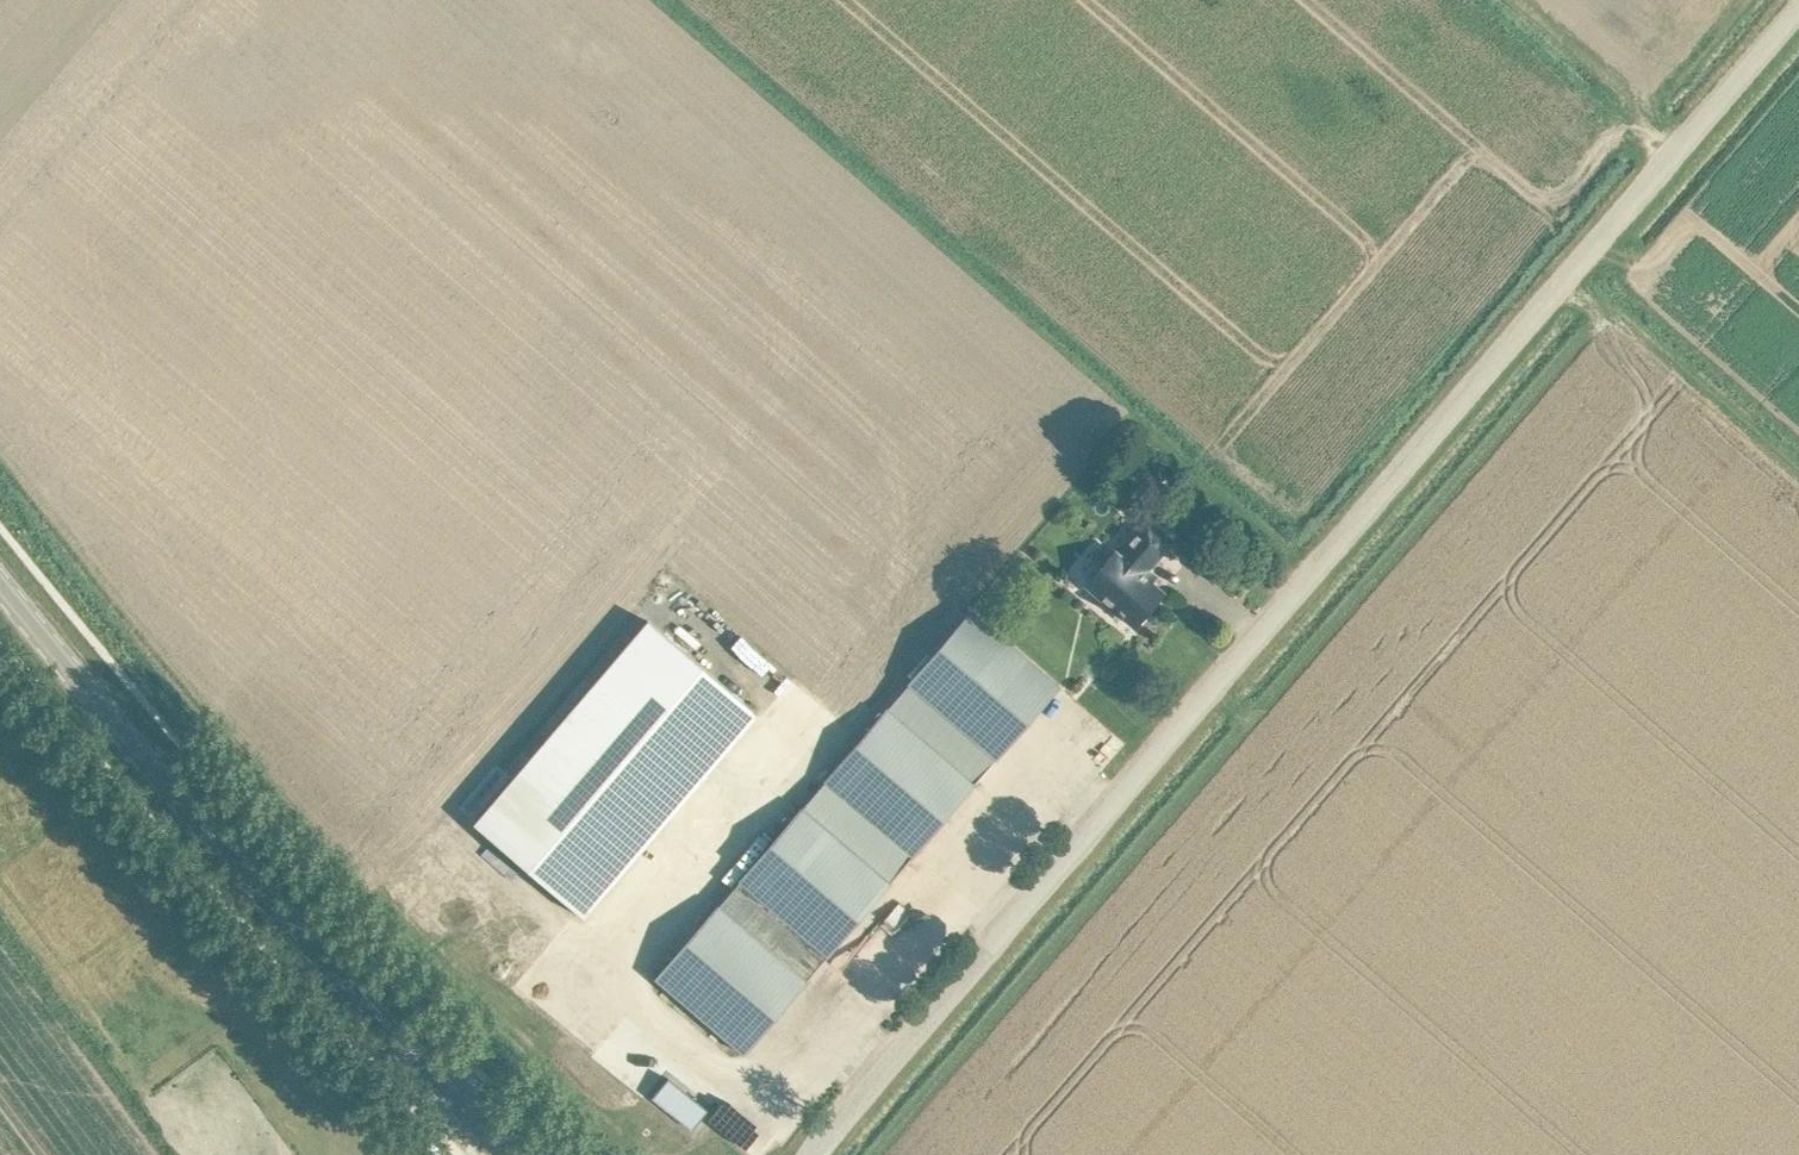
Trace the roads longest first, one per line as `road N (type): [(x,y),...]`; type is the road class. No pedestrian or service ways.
road 1 (unclassified): [(812,1154),(1798,7)]
road 2 (secondary): [(508,1154),(419,1062),(0,571)]

